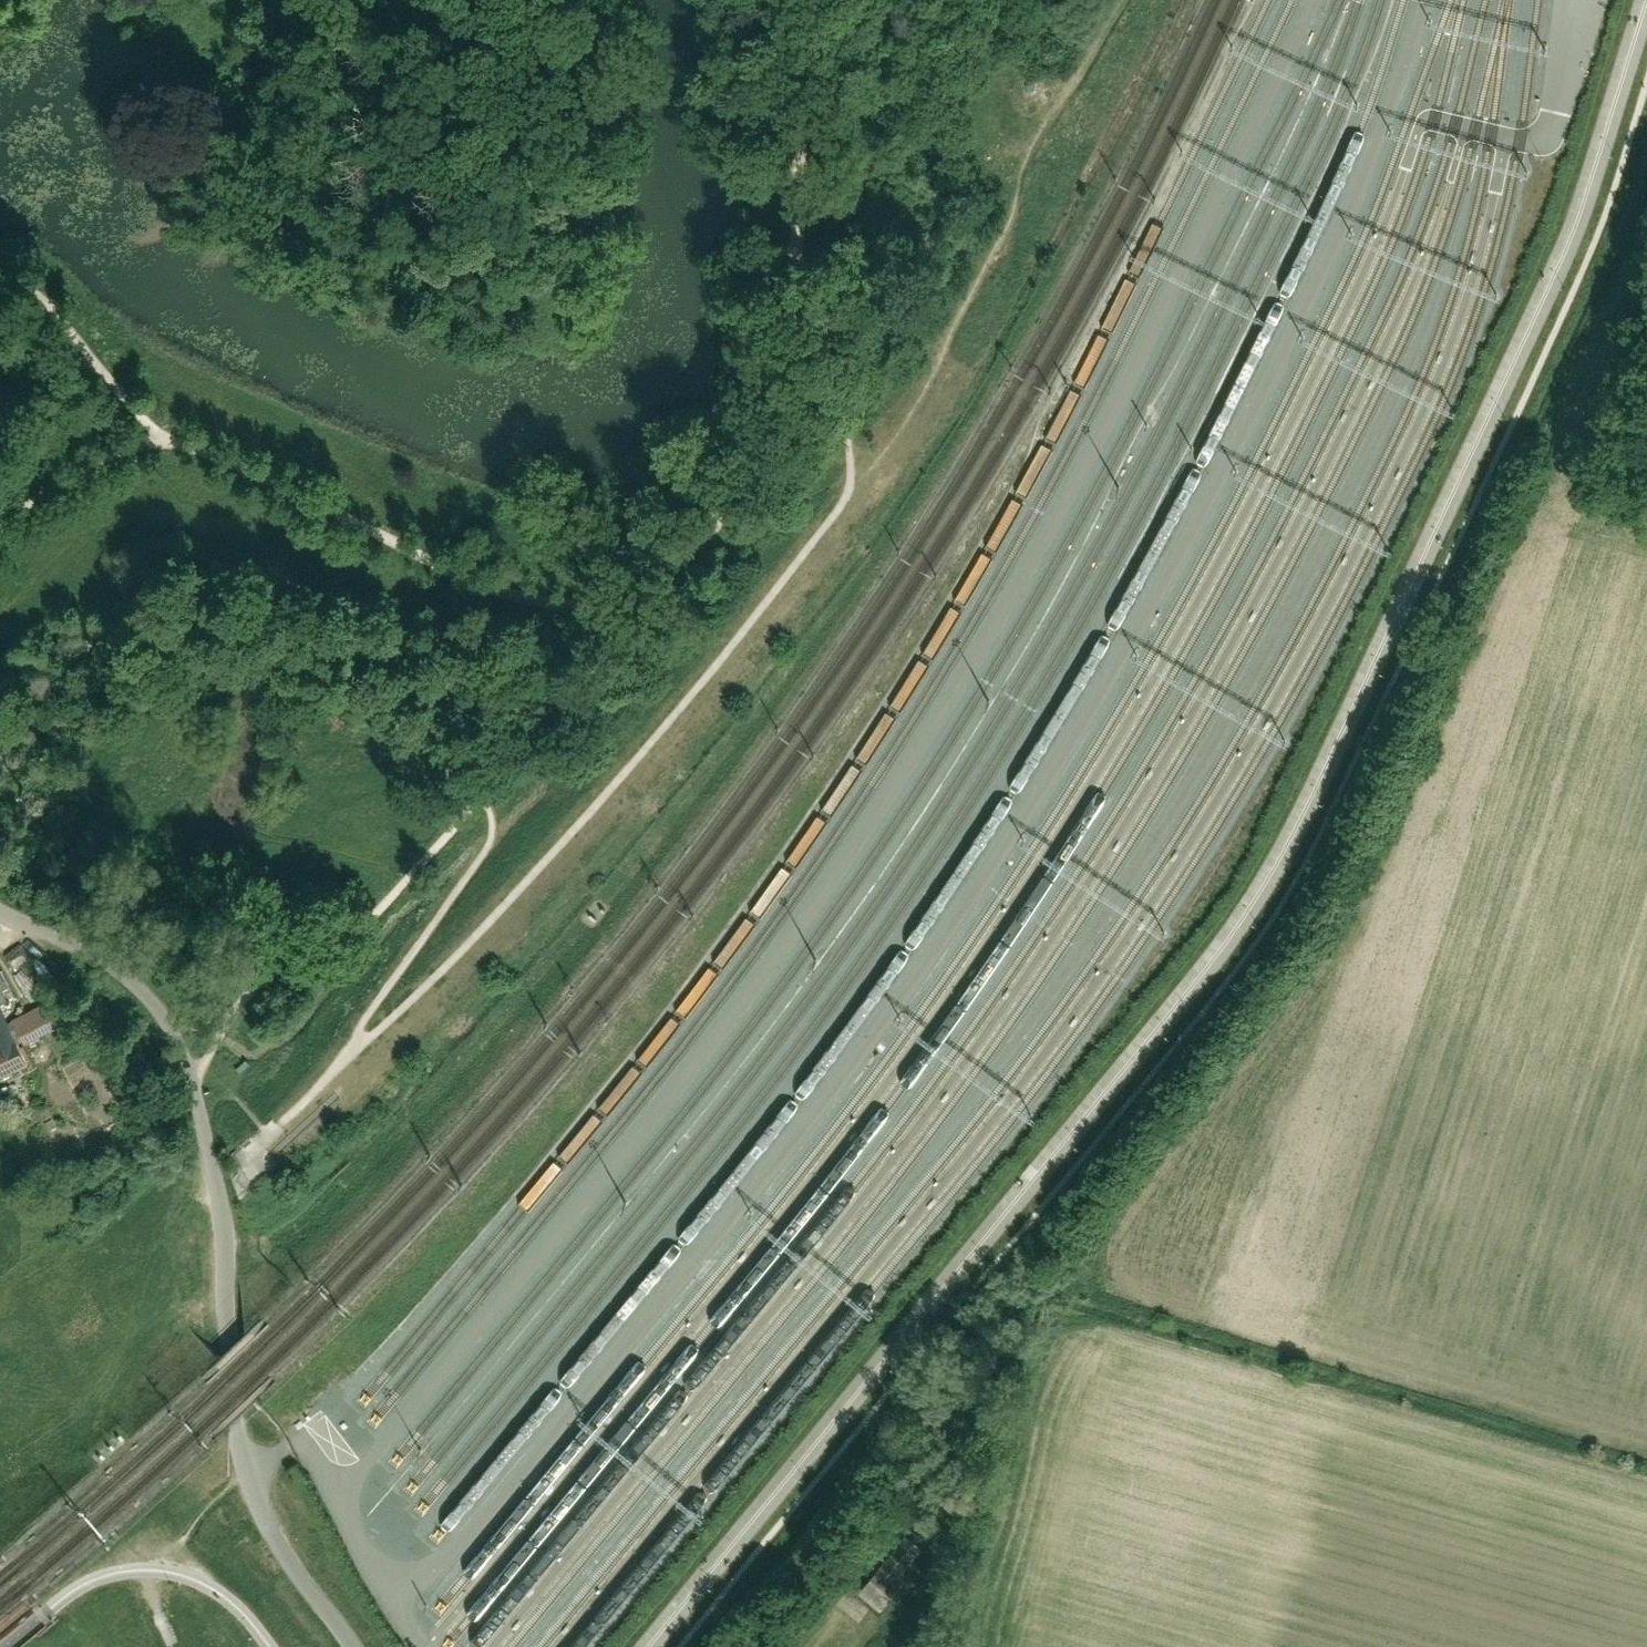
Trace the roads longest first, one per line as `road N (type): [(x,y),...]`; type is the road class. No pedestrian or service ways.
road 1 (unclassified): [(356,1646),(281,1551),(246,1471),(227,1313),(227,1229),(182,1054),(126,978),(0,910)]

